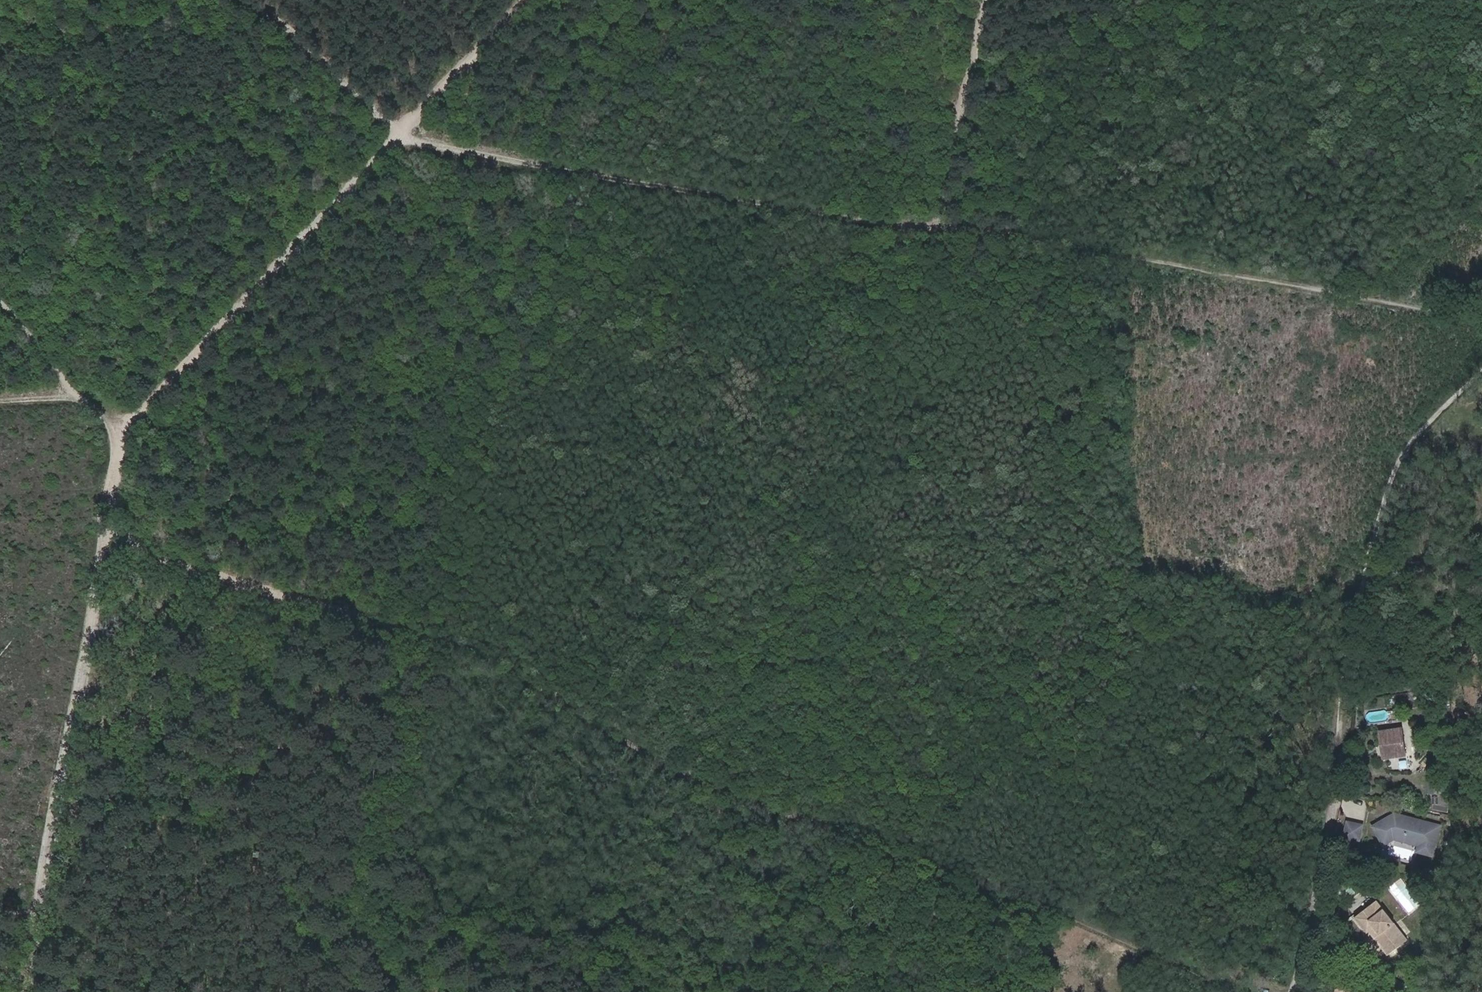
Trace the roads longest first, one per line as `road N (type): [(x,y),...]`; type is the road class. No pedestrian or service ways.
road 1 (track): [(1240,991),(1189,963),(994,887),(908,835),(812,818),(750,796),(518,665),(355,611),(190,570),(109,521),(113,439)]
road 2 (track): [(242,0),(404,137),(1481,309)]
road 3 (track): [(1293,991),(1384,506),(1414,433),(1457,369),(1481,354)]
road 4 (track): [(529,0),(113,439)]
road 5 (track): [(41,991),(50,868),(109,521)]
road 6 (track): [(992,0),(963,113),(947,226)]
road 7 (track): [(113,439),(83,394),(0,400)]
road 8 (track): [(958,865),(933,928),(936,991)]

